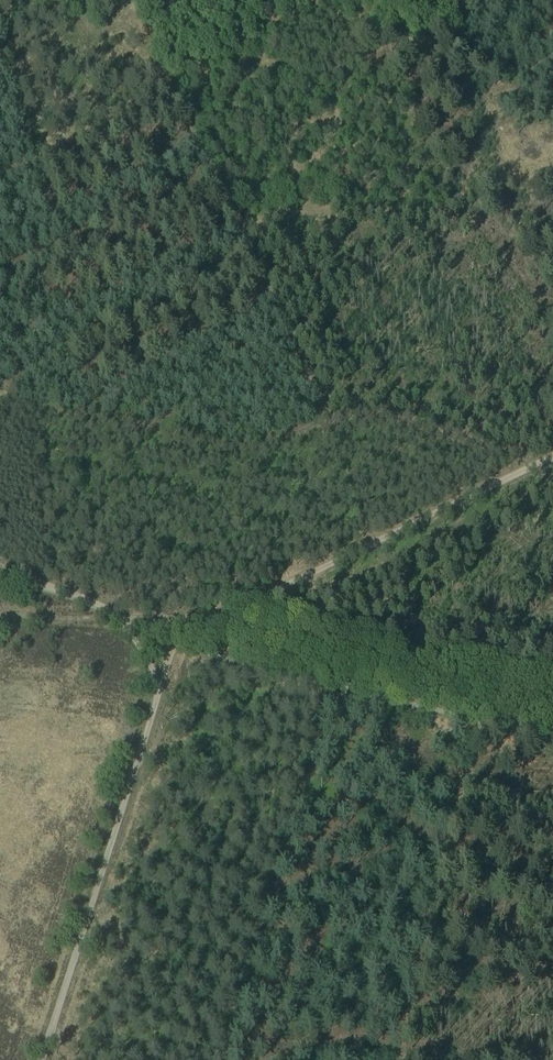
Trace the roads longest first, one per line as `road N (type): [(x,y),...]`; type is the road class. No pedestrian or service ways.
road 1 (track): [(120,602),(552,711)]
road 2 (track): [(176,644),(552,455)]
road 3 (track): [(160,687),(120,602),(0,561)]

